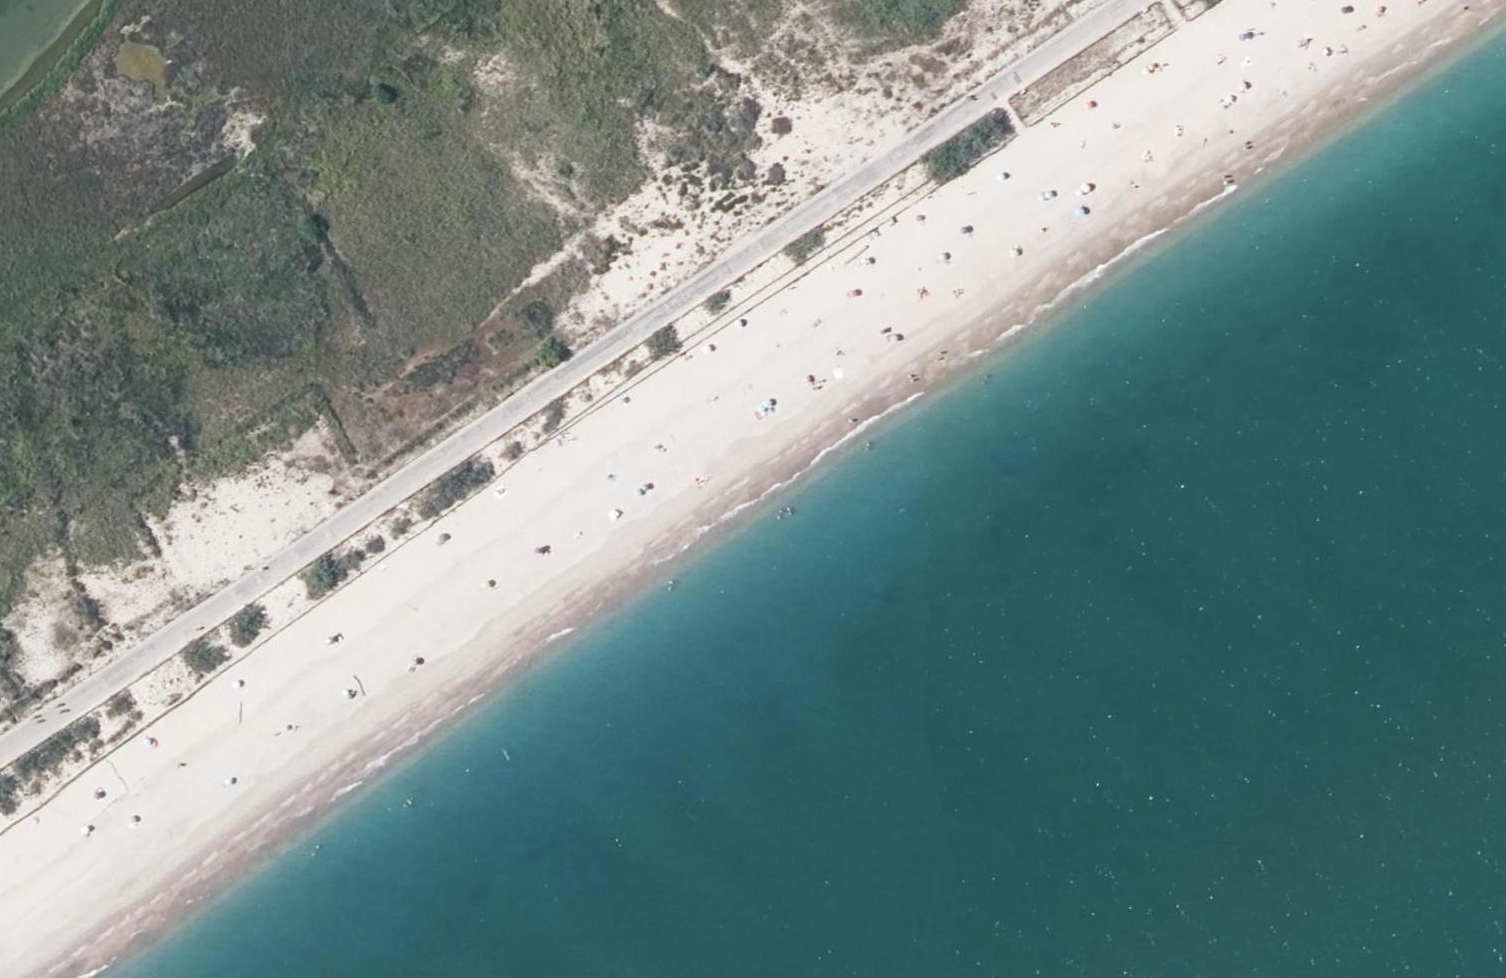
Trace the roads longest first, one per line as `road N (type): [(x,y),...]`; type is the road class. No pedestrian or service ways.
road 1 (unclassified): [(0,752),(1128,0)]

